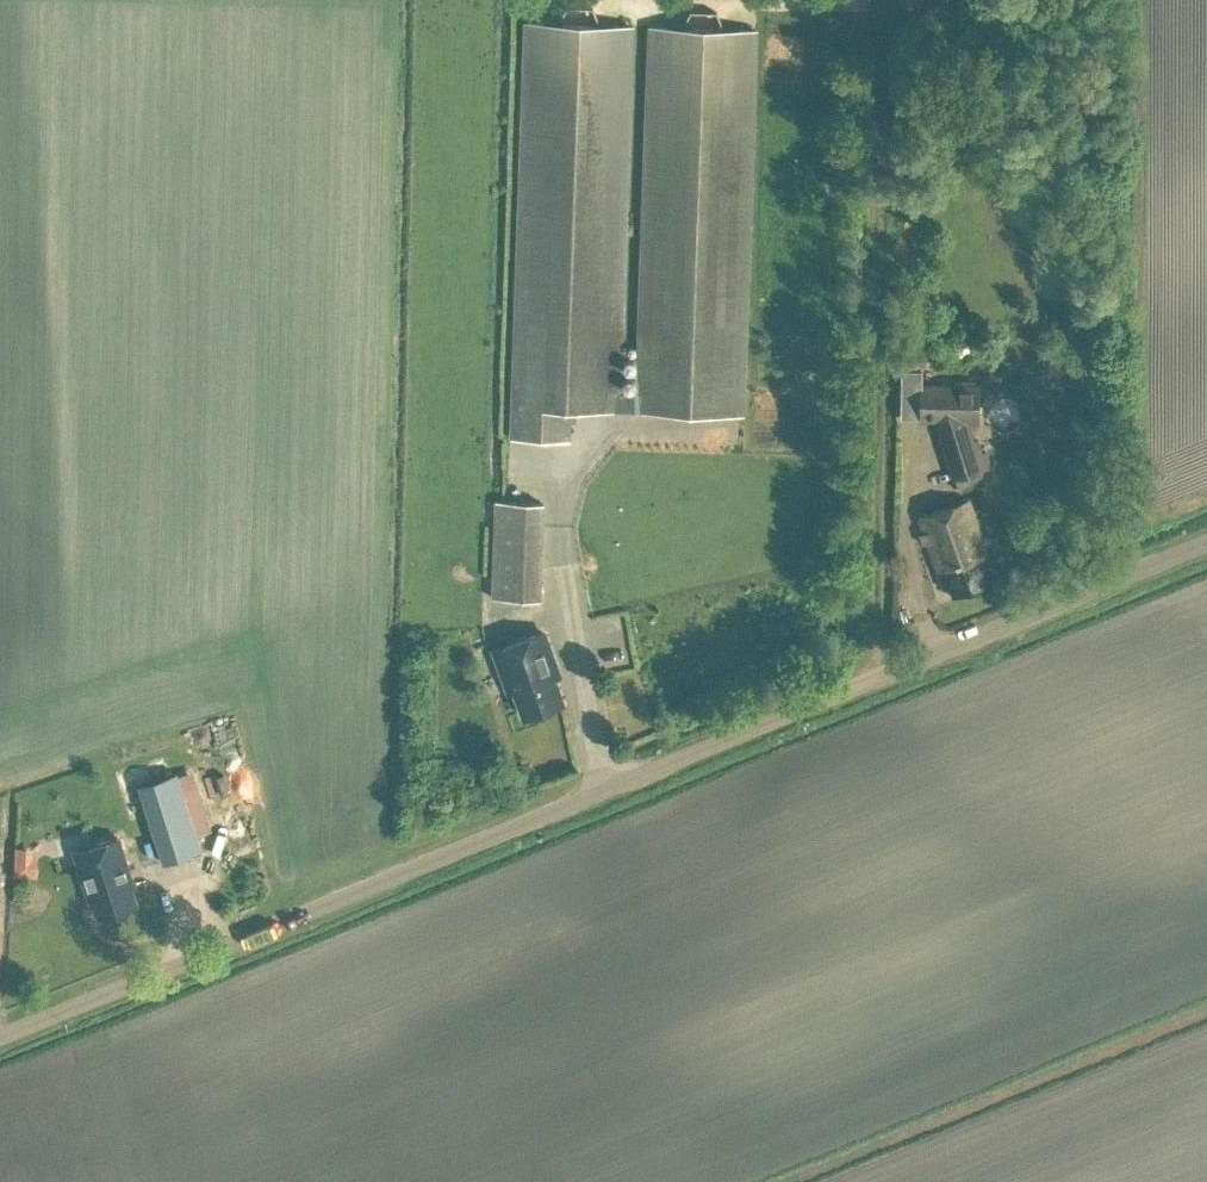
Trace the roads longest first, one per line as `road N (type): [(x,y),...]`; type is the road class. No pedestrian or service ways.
road 1 (unclassified): [(0,1032),(1206,542)]

